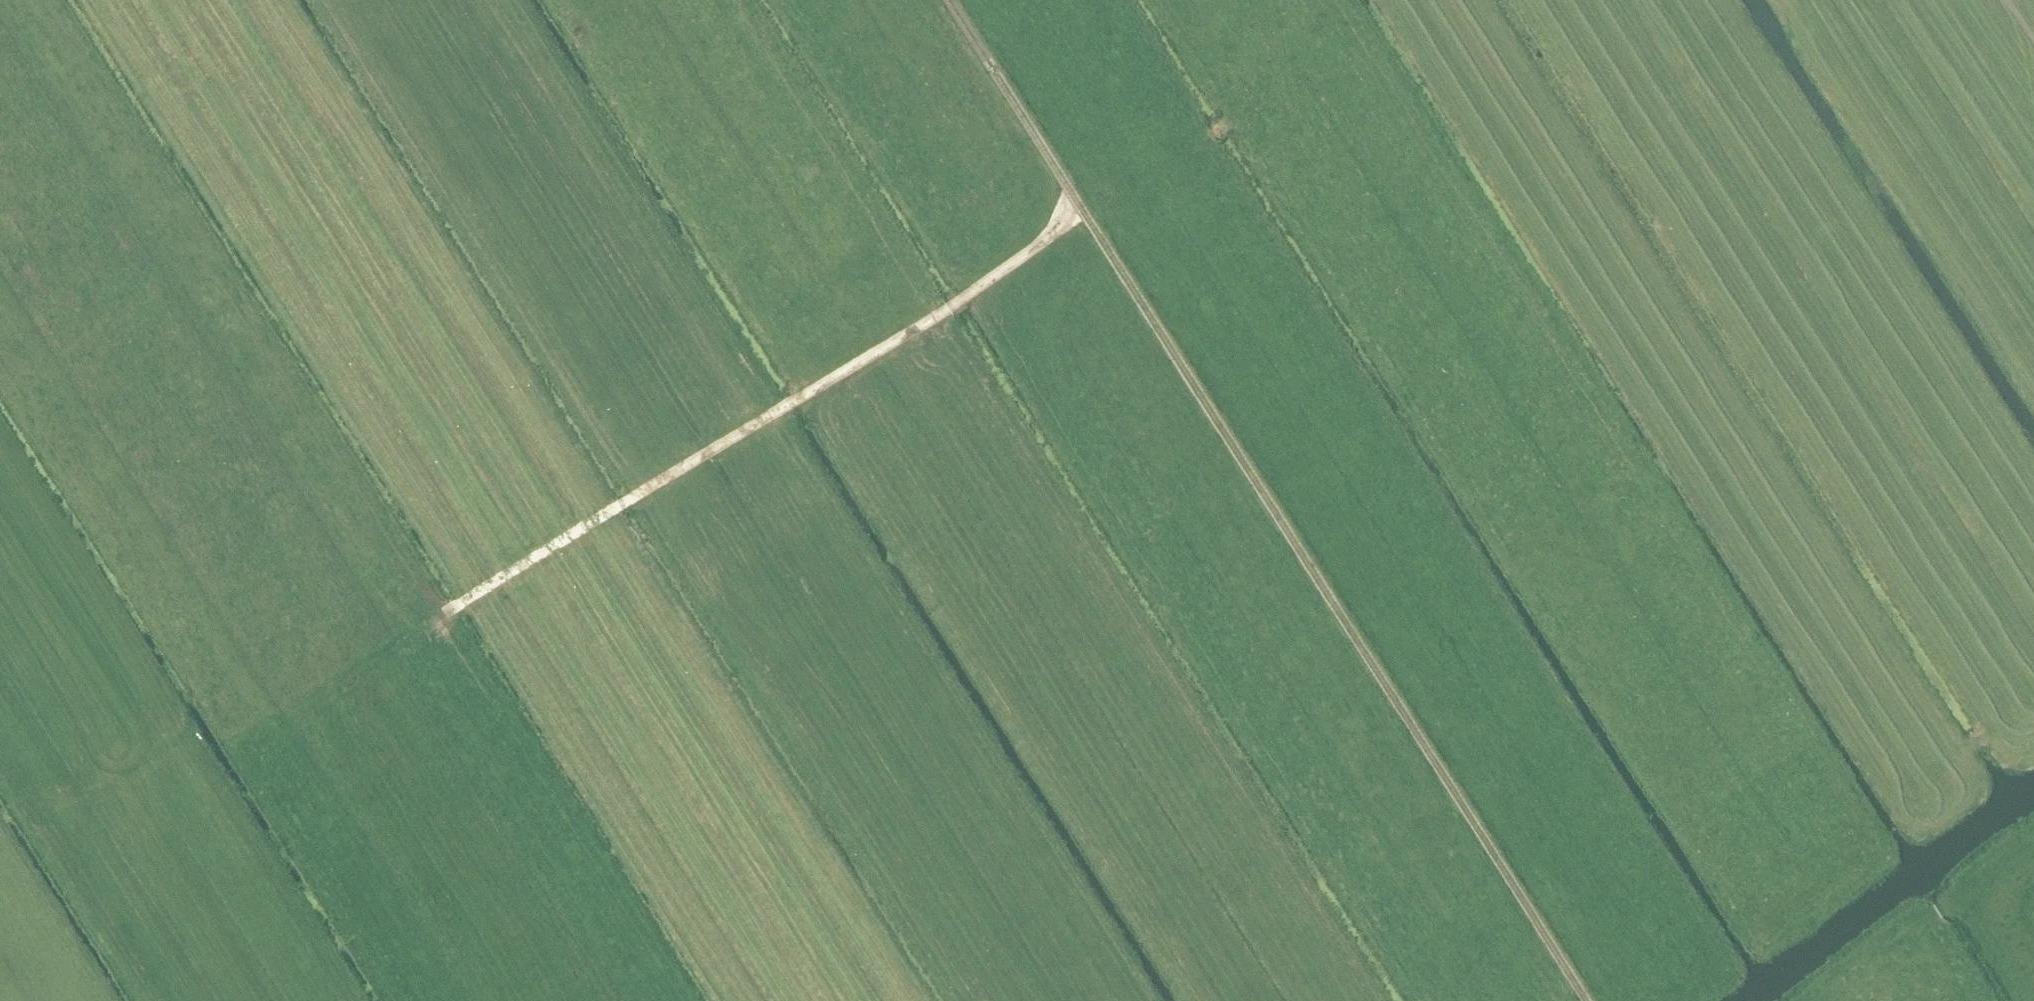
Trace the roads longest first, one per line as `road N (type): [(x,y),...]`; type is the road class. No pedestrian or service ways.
road 1 (track): [(1585,1000),(947,0)]
road 2 (track): [(1081,211),(956,303),(414,641)]

